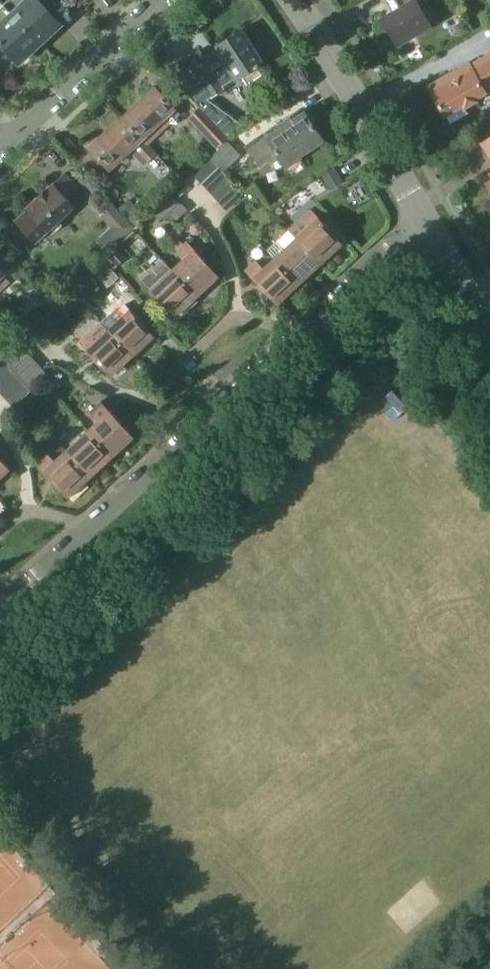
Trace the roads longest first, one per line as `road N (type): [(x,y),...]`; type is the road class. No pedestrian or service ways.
road 1 (residential): [(0,609),(424,222)]
road 2 (residential): [(424,222),(296,0)]
road 3 (residential): [(2,148),(162,0)]

